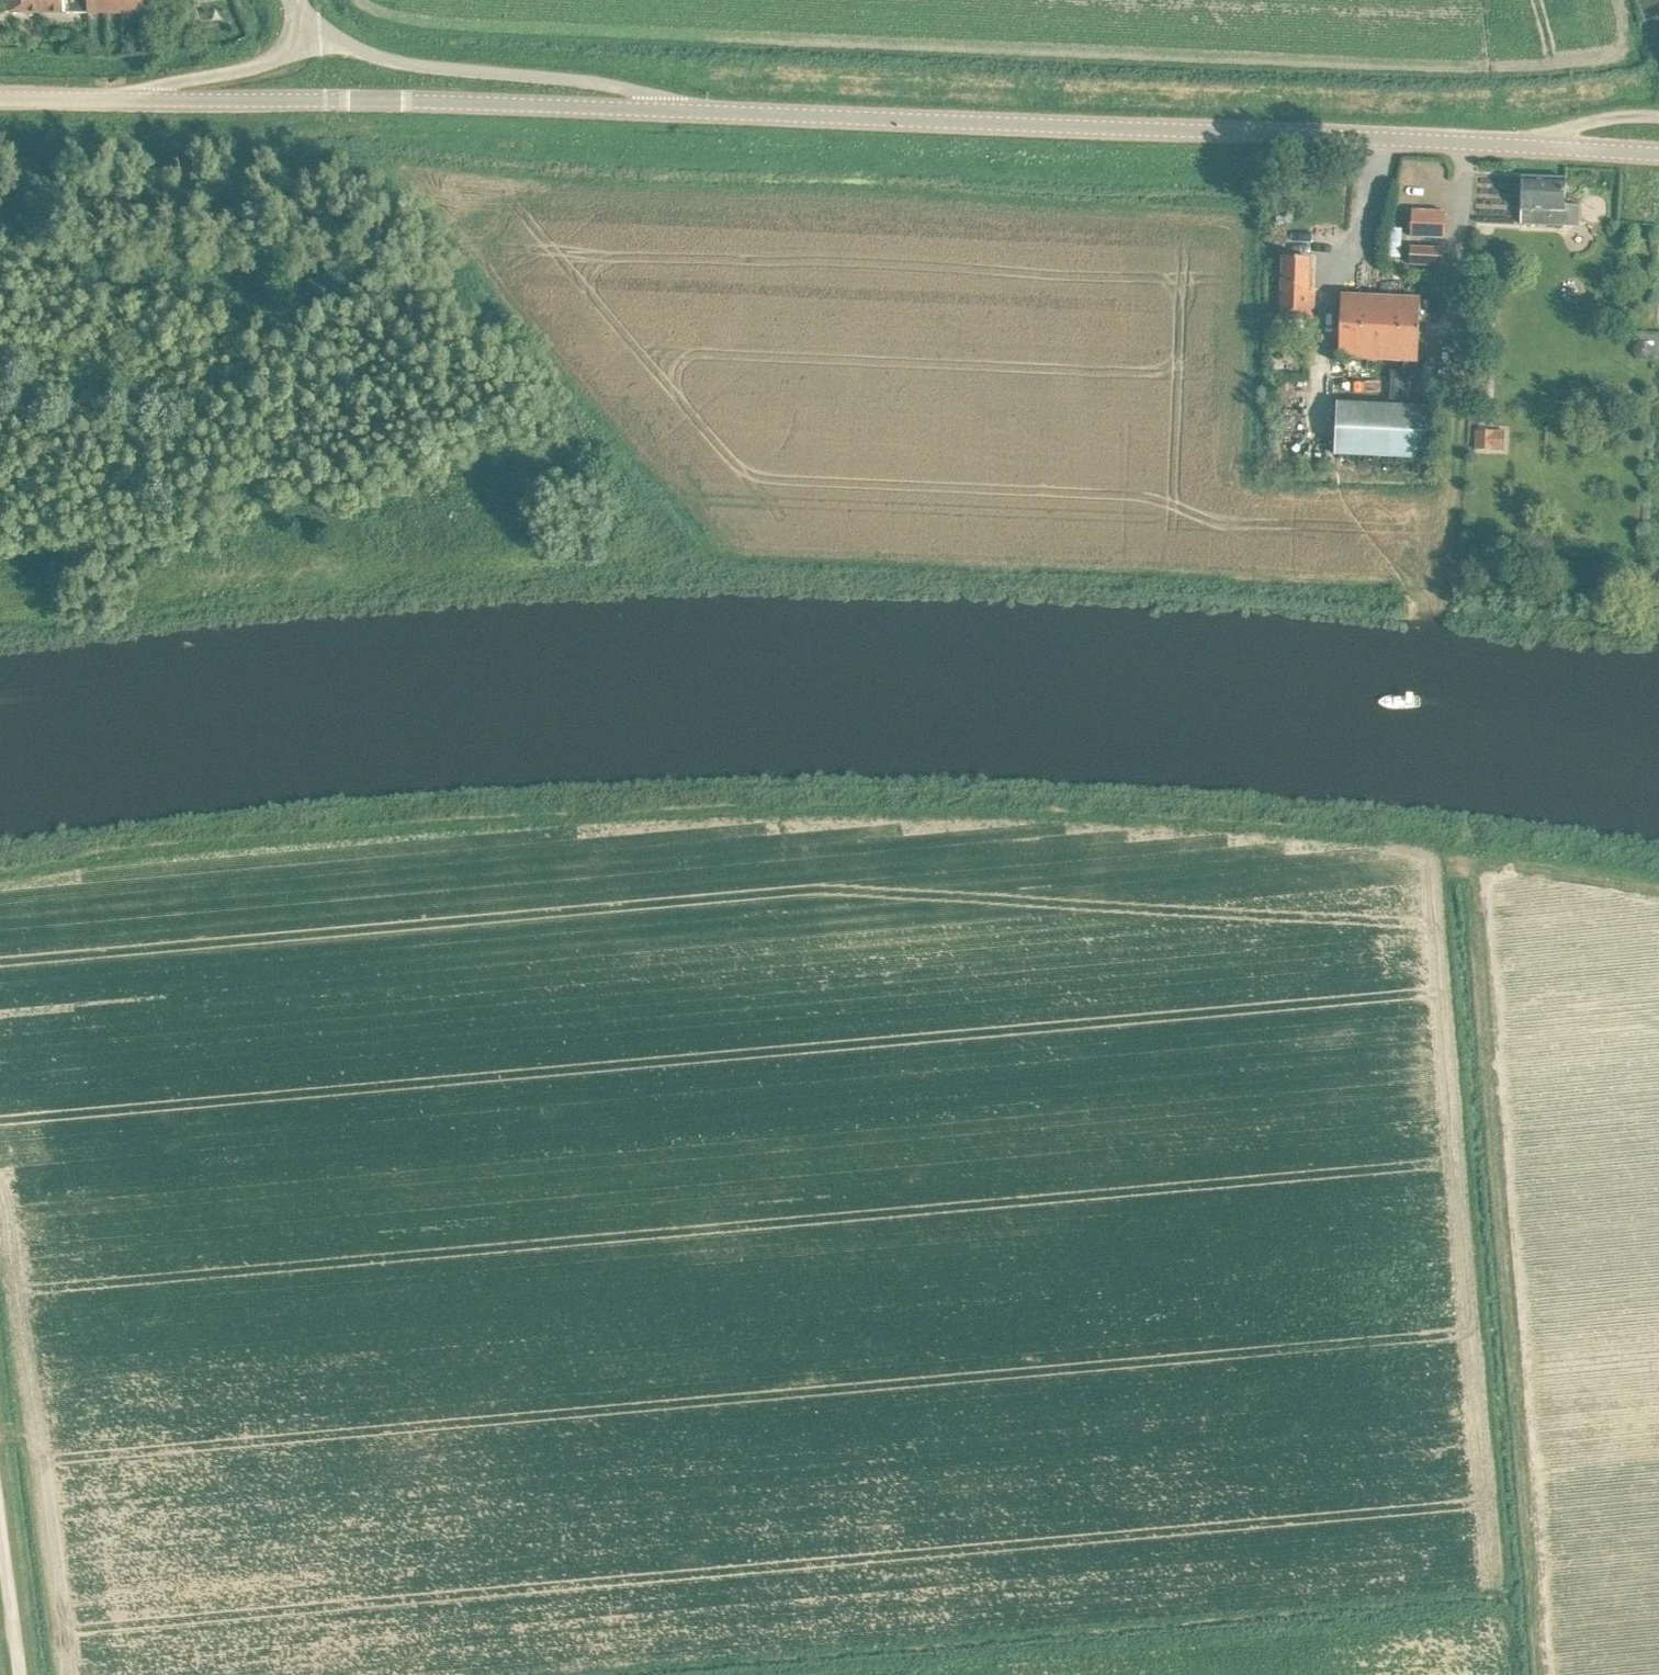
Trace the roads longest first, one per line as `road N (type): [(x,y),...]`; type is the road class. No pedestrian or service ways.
road 1 (tertiary): [(682,111),(1528,147)]
road 2 (tertiary): [(682,111),(176,97)]
road 3 (unclassified): [(682,111),(558,82),(395,68),(311,28)]
road 4 (tertiary): [(0,103),(176,97)]
road 5 (unclassified): [(22,1674),(0,1514)]
road 6 (unclassified): [(311,28),(176,97)]
road 7 (unclassified): [(1658,118),(1621,116),(1528,147)]
road 8 (tertiary): [(1528,147),(1658,153)]

